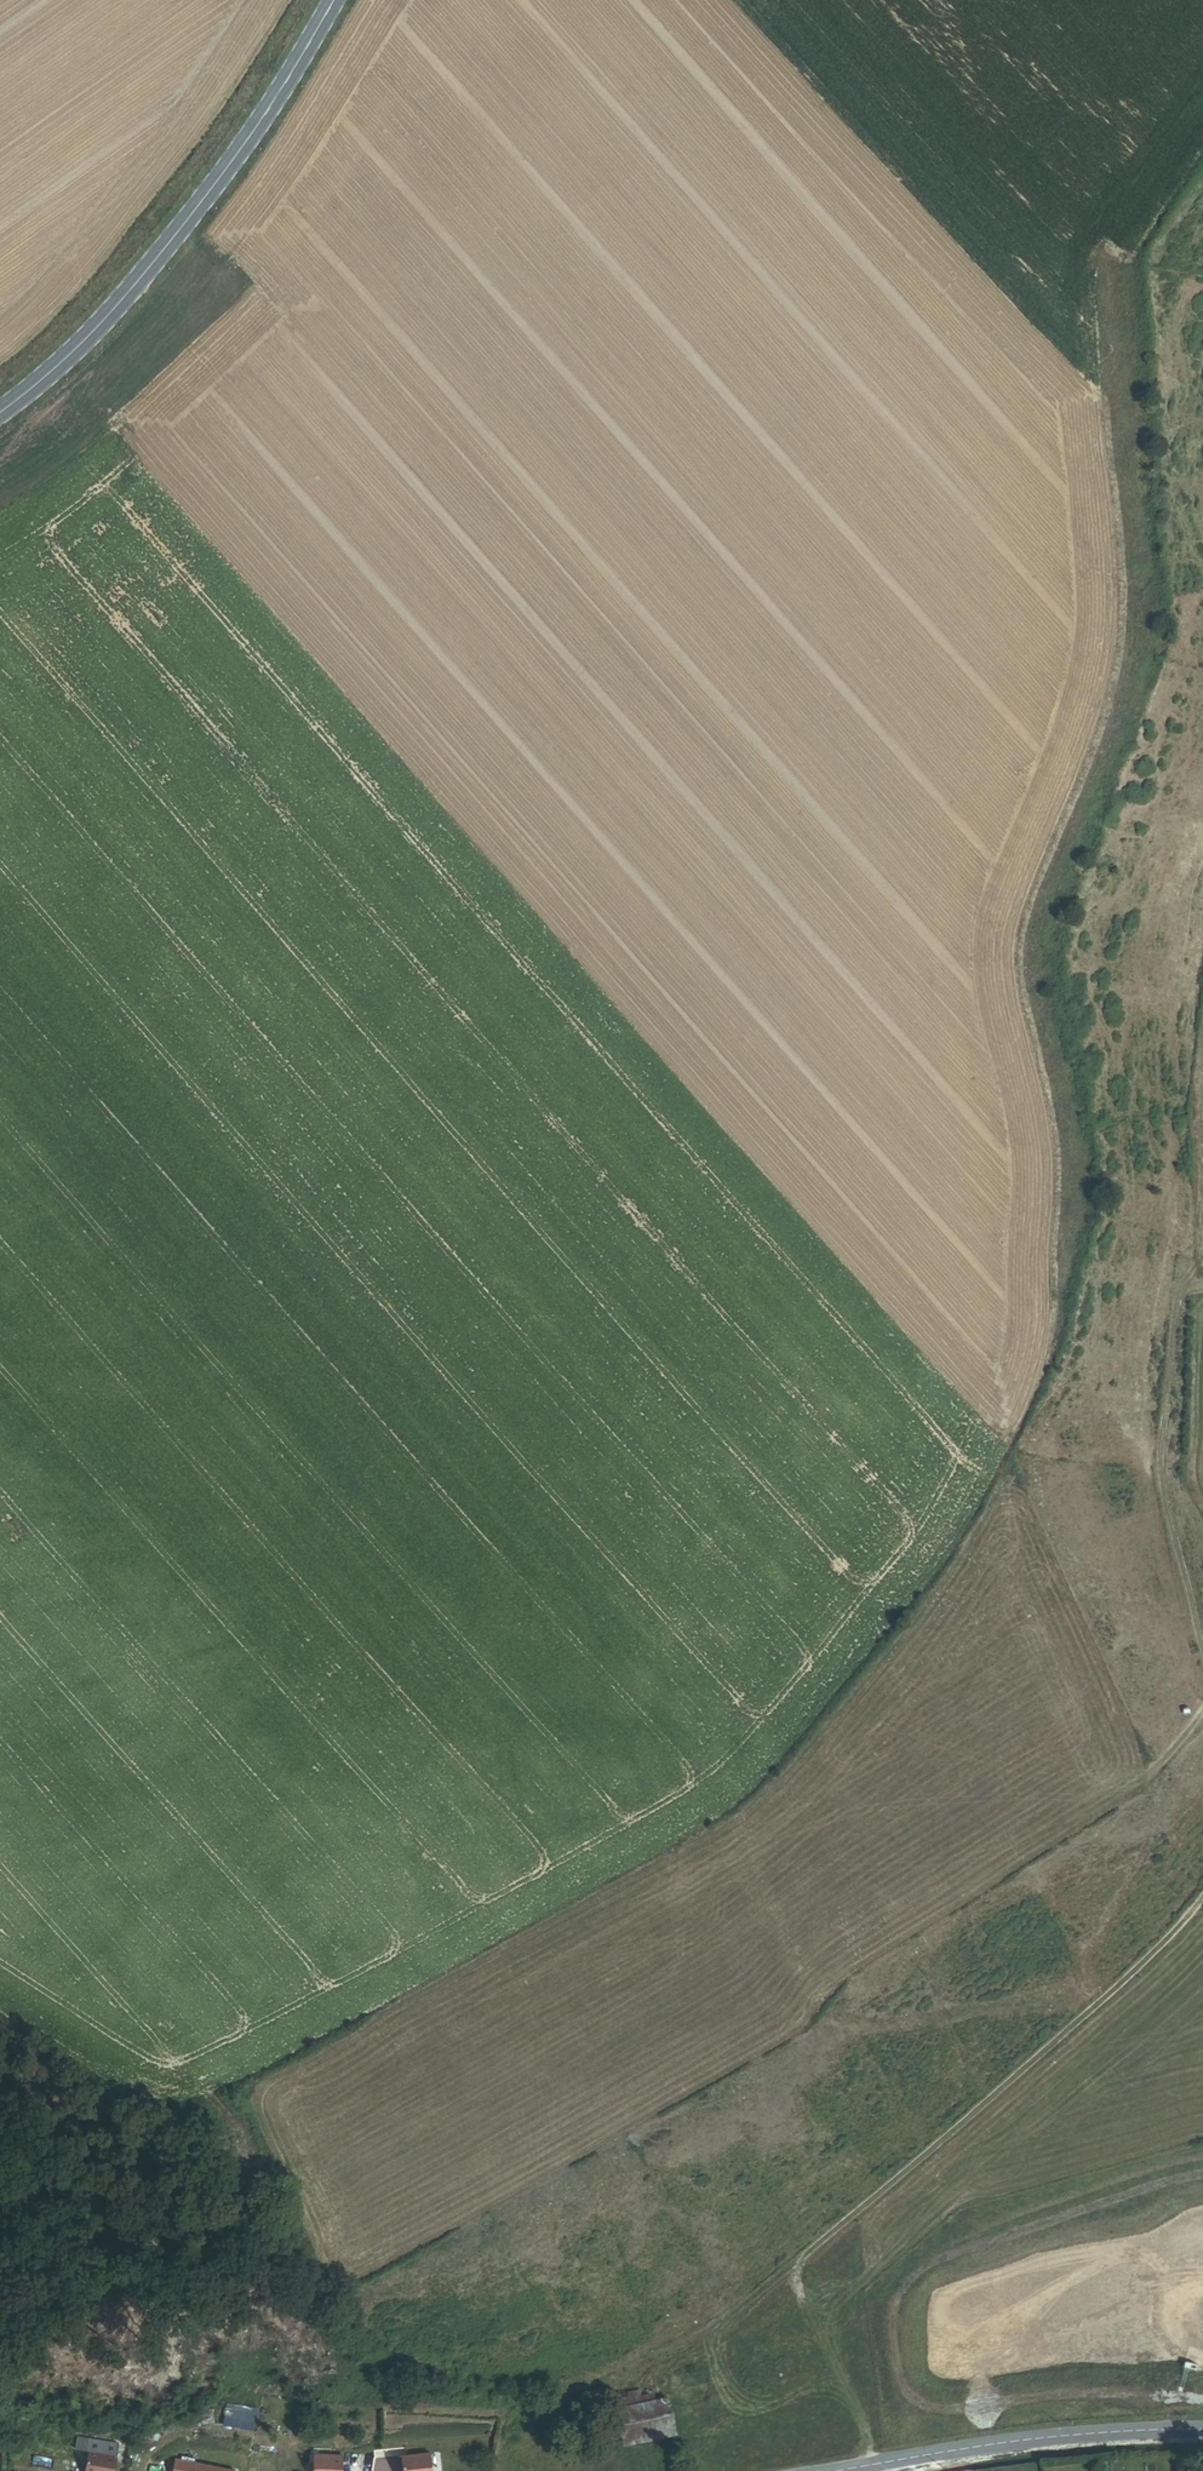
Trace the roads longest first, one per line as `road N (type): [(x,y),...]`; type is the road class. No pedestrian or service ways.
road 1 (secondary): [(0,411),(88,337),(142,275),(259,121),(334,0)]
road 2 (tertiary): [(1202,2431),(1108,2431),(836,2470)]

